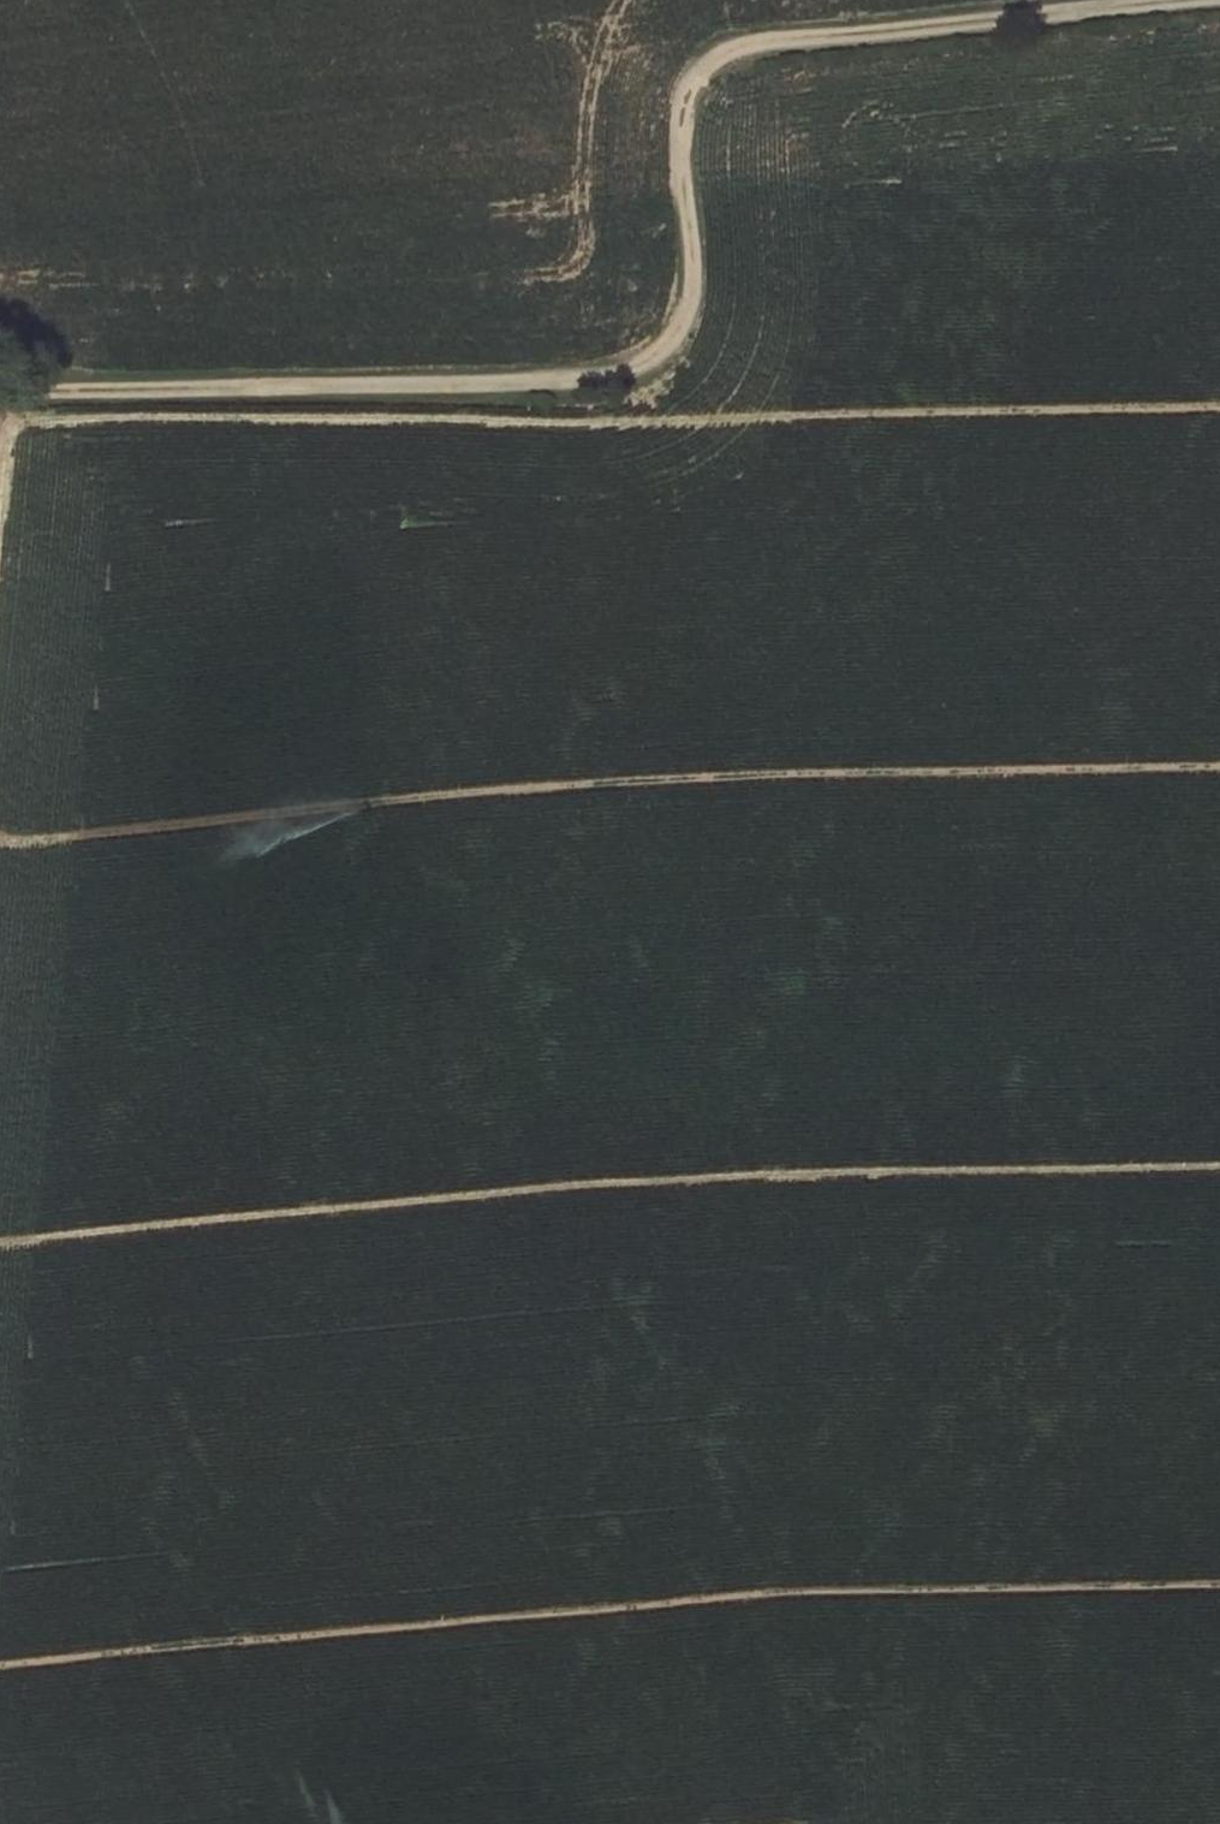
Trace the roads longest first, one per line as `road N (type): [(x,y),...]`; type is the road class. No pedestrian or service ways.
road 1 (track): [(1219,9),(749,56),(687,113),(692,319),(615,400),(0,416)]

